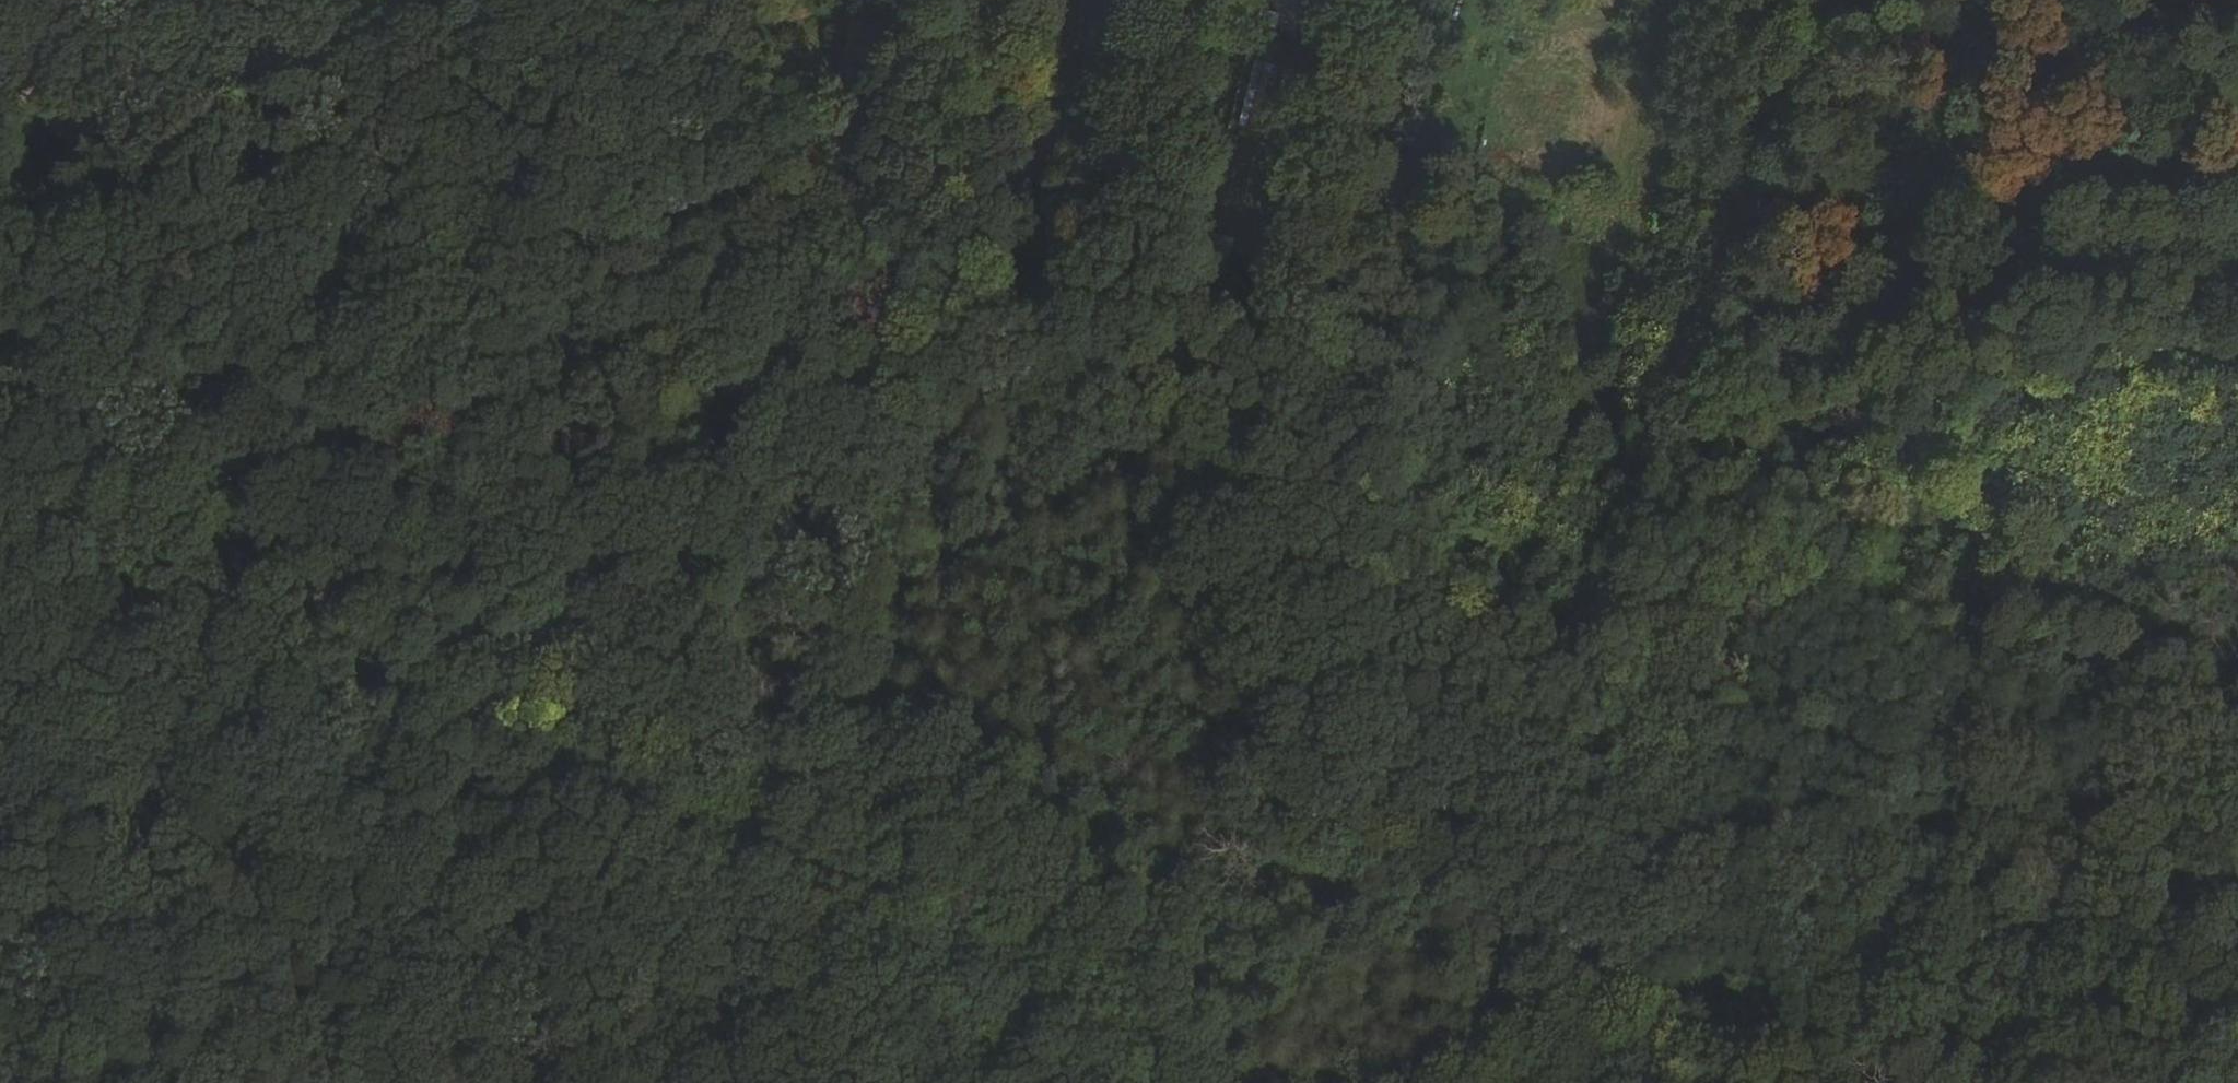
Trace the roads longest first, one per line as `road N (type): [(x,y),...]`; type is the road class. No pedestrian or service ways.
road 1 (track): [(0,517),(727,830),(1264,1082)]
road 2 (track): [(0,91),(361,0)]

